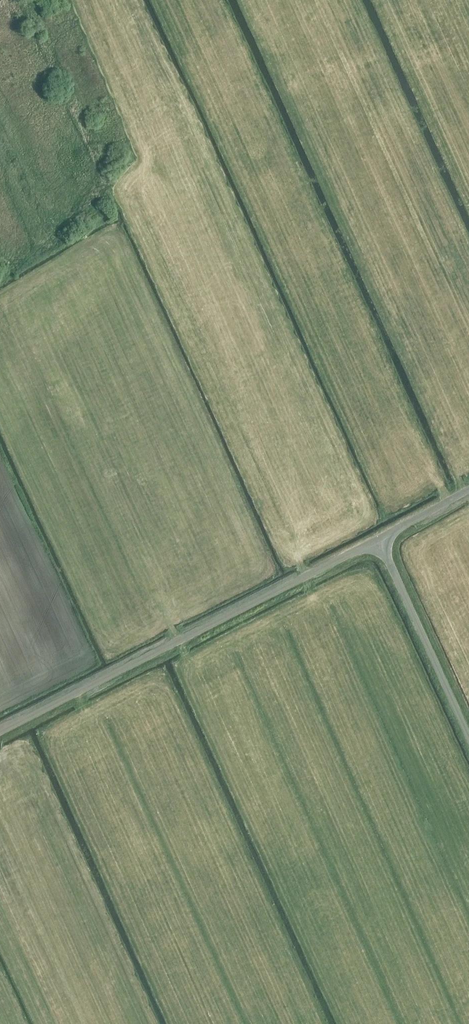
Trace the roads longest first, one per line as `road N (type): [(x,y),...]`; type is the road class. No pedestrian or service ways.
road 1 (unclassified): [(0,735),(378,539)]
road 2 (unclassified): [(468,738),(378,539)]

